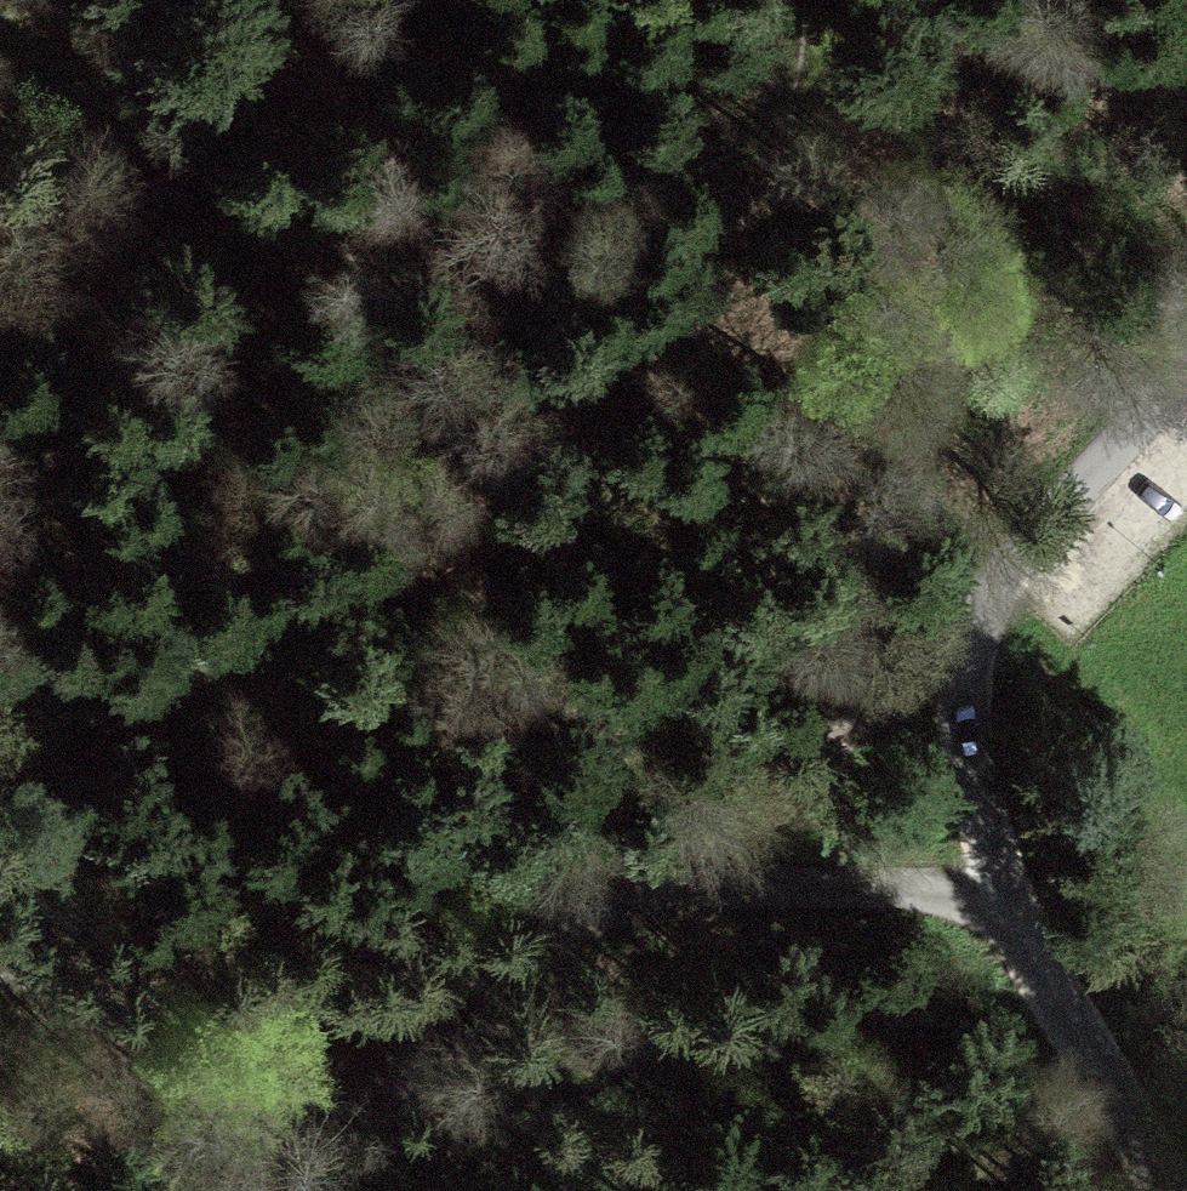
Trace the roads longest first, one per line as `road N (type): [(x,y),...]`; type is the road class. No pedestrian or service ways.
road 1 (track): [(0,772),(96,713),(639,296),(767,61),(780,0)]
road 2 (unclassified): [(1186,384),(971,615),(962,755),(995,886),(1153,1190)]
road 3 (track): [(995,886),(685,874),(389,980)]
road 4 (track): [(256,0),(236,92),(0,477)]
road 5 (track): [(389,980),(249,1000),(0,959)]
road 6 (track): [(685,874),(865,703),(971,615)]

